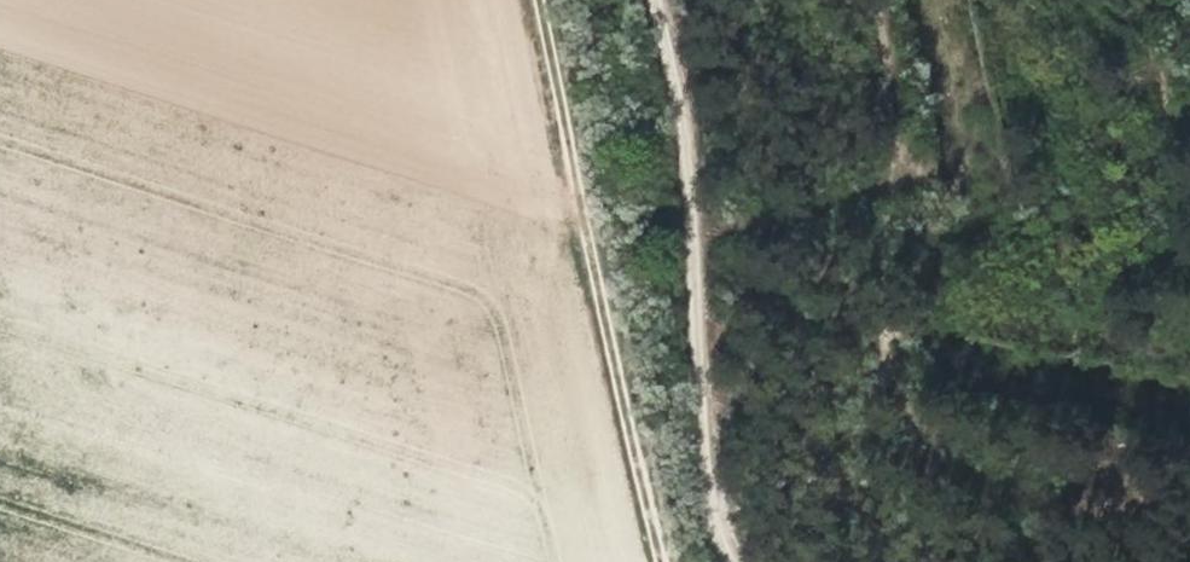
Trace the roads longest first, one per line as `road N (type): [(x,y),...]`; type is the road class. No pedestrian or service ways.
road 1 (track): [(856,0),(878,122),(863,271),(867,377),(939,486),(1093,561)]
road 2 (track): [(647,0),(690,183),(717,494),(754,561)]
road 3 (track): [(663,561),(538,0)]

